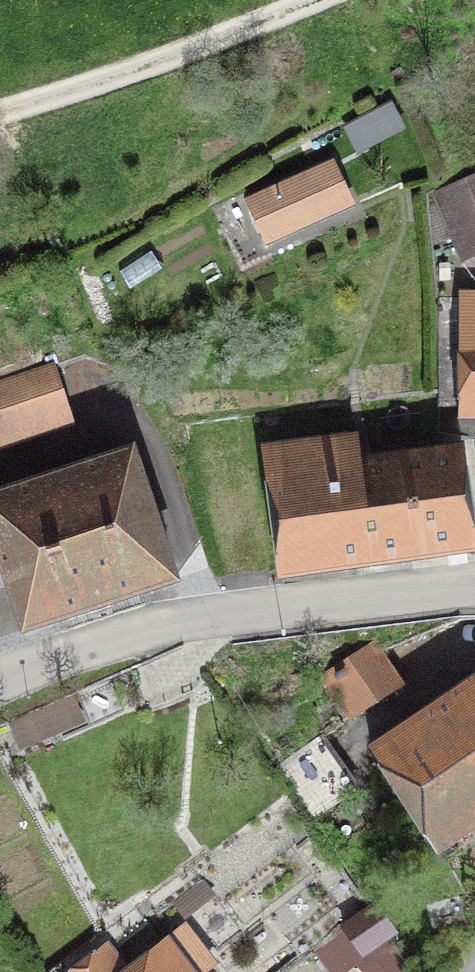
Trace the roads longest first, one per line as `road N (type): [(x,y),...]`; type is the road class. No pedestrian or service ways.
road 1 (residential): [(0,661),(199,606),(474,580)]
road 2 (track): [(301,0),(0,99)]

